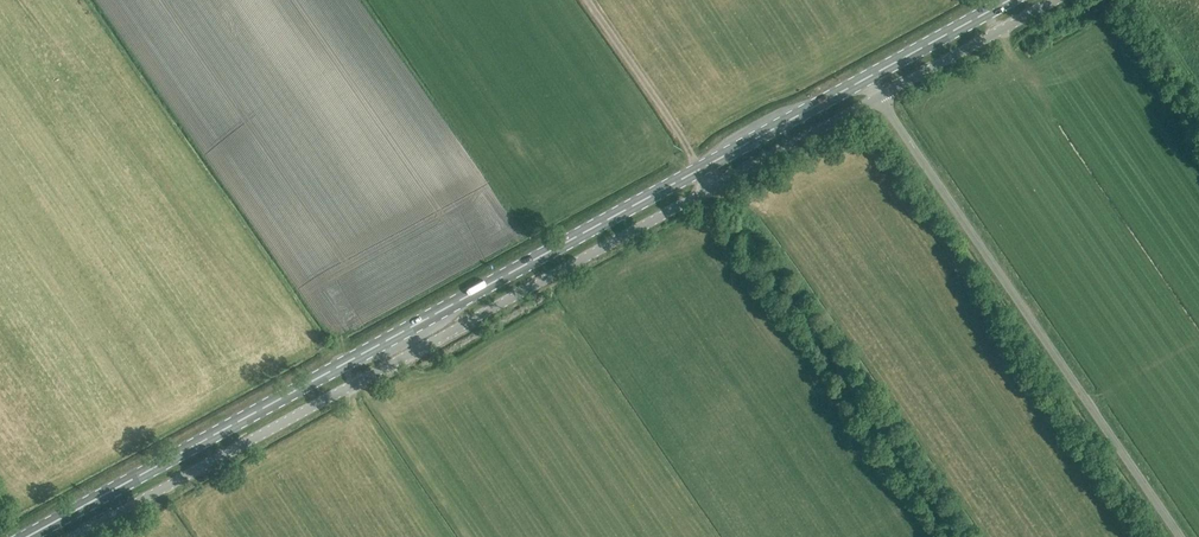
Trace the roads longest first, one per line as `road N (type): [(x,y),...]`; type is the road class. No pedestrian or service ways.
road 1 (primary): [(867,77),(26,536)]
road 2 (unclassified): [(74,536),(879,97)]
road 3 (unclassified): [(1180,536),(879,97)]
road 4 (track): [(708,191),(679,132),(589,0)]
road 5 (unclassified): [(879,97),(1056,0)]
road 6 (primary): [(1009,0),(867,77)]

